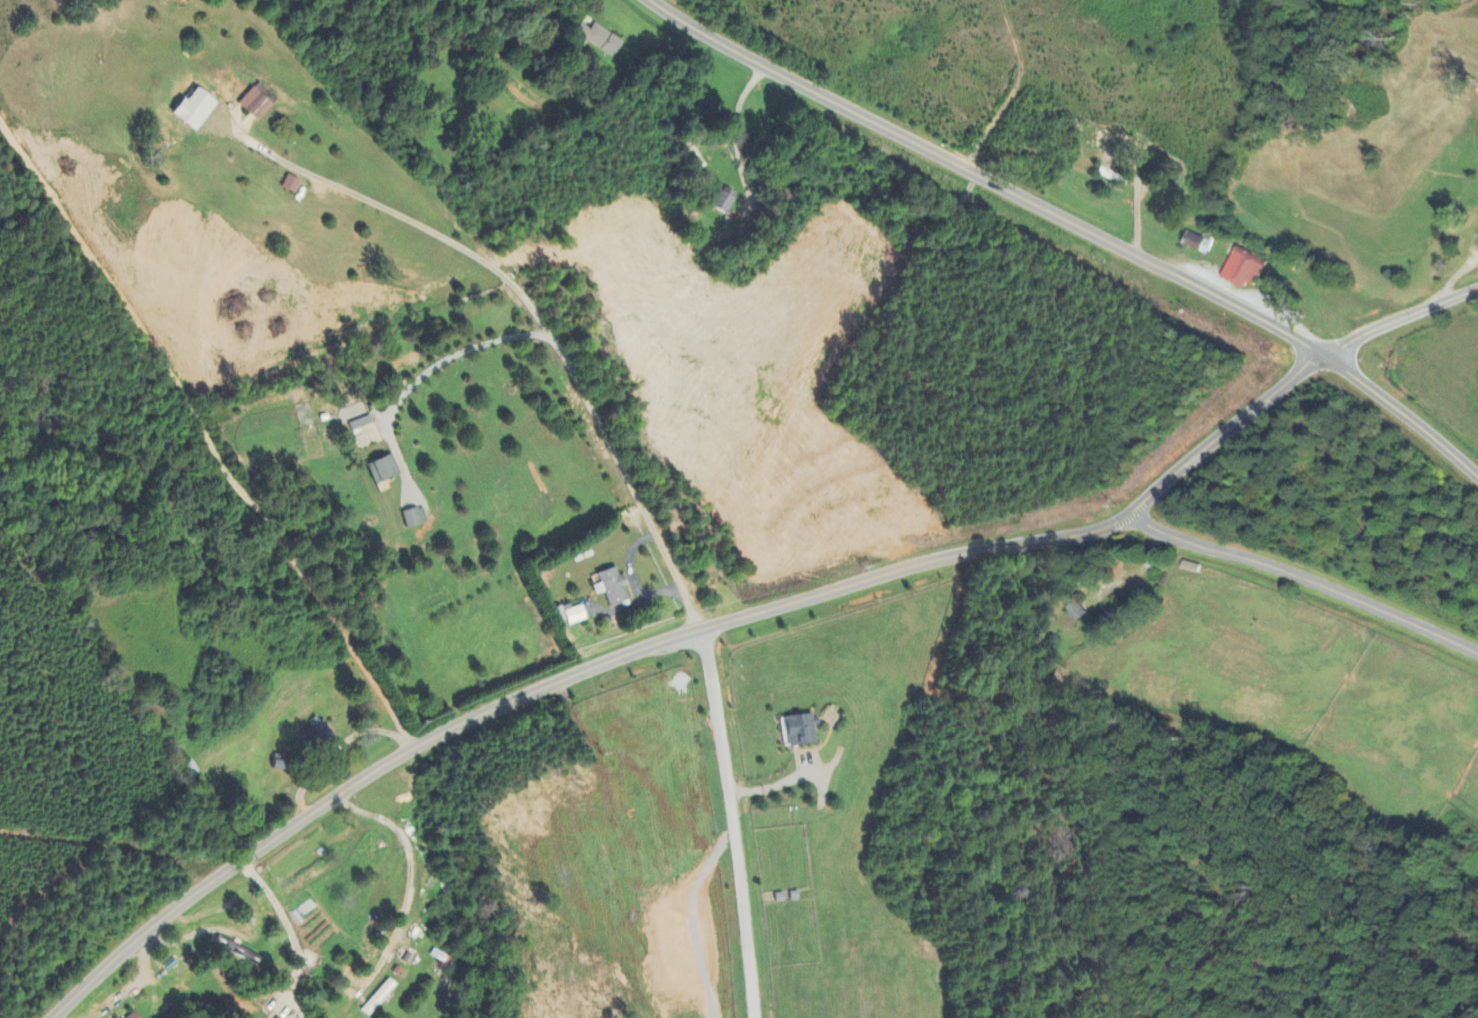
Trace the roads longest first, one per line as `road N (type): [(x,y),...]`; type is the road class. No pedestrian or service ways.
road 1 (tertiary): [(54,1017),(247,858),(452,726),(579,671),(818,593),(1108,524),(1318,352)]
road 2 (secondary): [(1477,479),(1318,352),(949,157),(853,116),(648,0)]
road 3 (residential): [(701,630),(554,339),(513,286),(485,261),(365,198)]
road 4 (residential): [(758,1017),(739,847),(701,630)]
road 5 (residential): [(1126,514),(1184,542),(1291,574),(1477,657)]
road 6 (residential): [(1318,352),(1477,283)]

